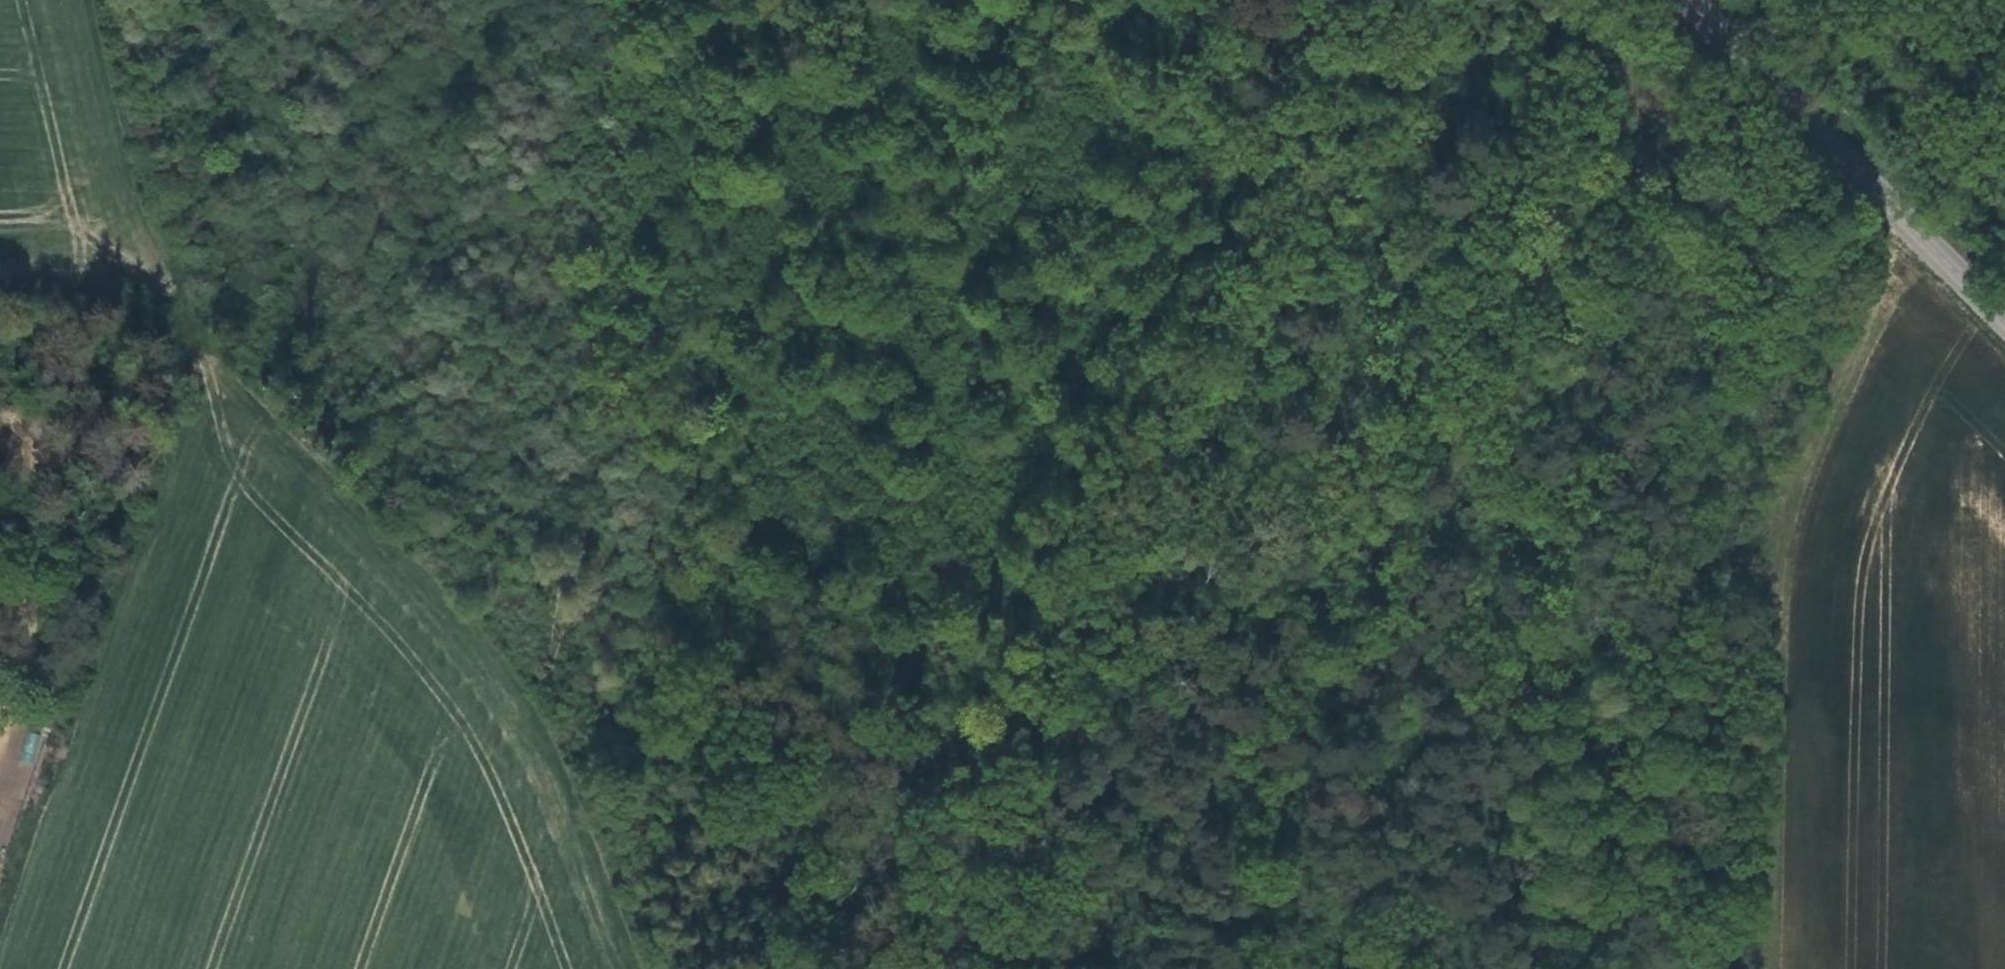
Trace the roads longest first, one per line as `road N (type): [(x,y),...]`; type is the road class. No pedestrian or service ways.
road 1 (tertiary): [(2004,315),(1689,0)]

